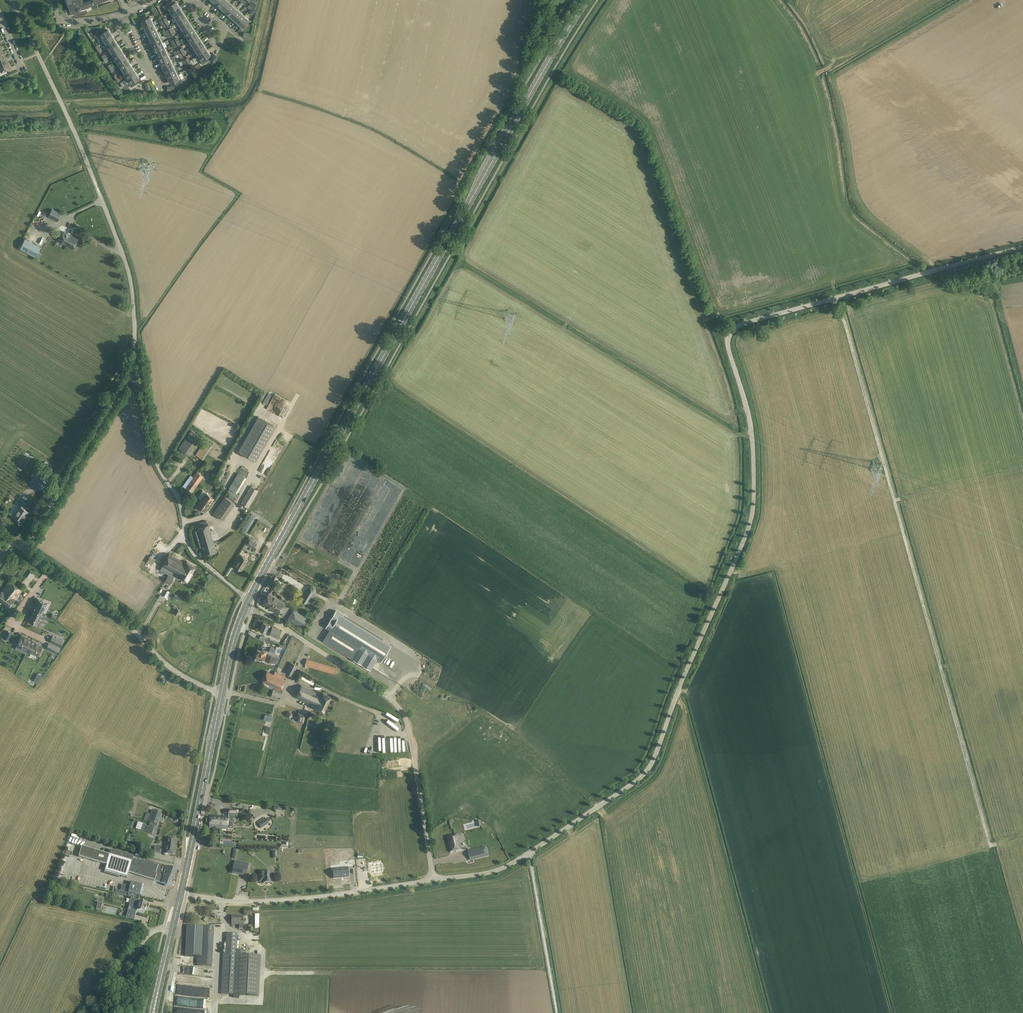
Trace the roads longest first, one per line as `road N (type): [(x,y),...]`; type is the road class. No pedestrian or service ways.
road 1 (unclassified): [(433,880),(508,866),(652,764),(758,495),(752,419),(730,349),(736,327),(1022,246)]
road 2 (primary): [(248,602),(587,0)]
road 3 (track): [(832,300),(991,847),(999,844)]
road 4 (unclassified): [(433,880),(403,713),(248,602)]
road 5 (unclassified): [(248,602),(187,541),(139,385),(127,377)]
road 6 (unclassified): [(181,893),(280,900),(433,880)]
road 7 (unclassified): [(222,692),(178,674),(109,608),(23,550)]
road 8 (primary): [(181,893),(222,692)]
road 9 (unclassified): [(127,377),(23,550)]
road 10 (unclassified): [(97,187),(131,282),(127,377)]
road 11 (residential): [(113,17),(157,85),(128,13)]
road 12 (unclassified): [(94,1012),(149,936),(173,929)]

